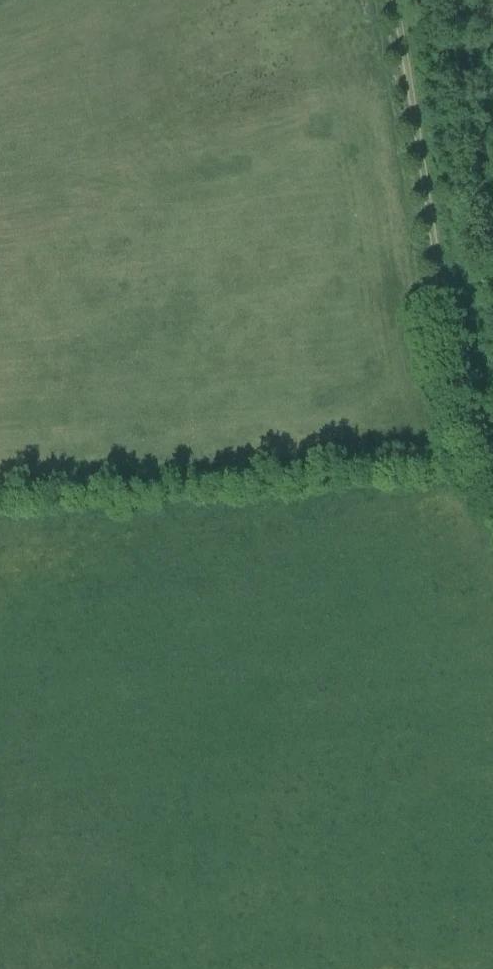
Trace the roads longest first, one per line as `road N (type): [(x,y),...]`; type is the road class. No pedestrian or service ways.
road 1 (track): [(492,463),(464,391),(396,0)]

